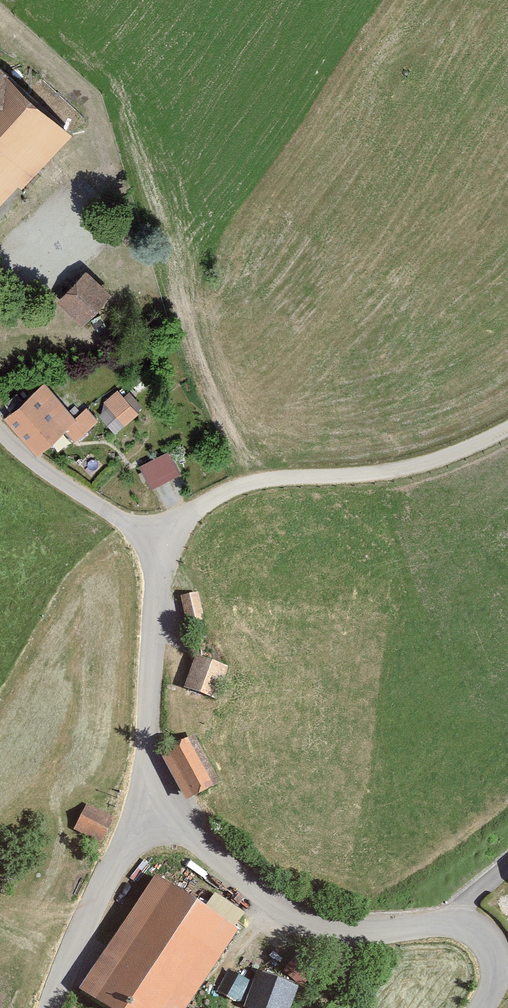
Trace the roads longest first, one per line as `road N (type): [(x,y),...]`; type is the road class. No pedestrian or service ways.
road 1 (unclassified): [(479,1007),(498,960),(488,935),(472,926),(353,932),(313,923),(268,901),(143,799)]
road 2 (residential): [(143,799),(156,542),(44,470),(0,431)]
road 3 (track): [(156,542),(202,506),(254,482),(382,473),(449,455),(507,427)]
road 4 (residential): [(51,1007),(143,799)]

